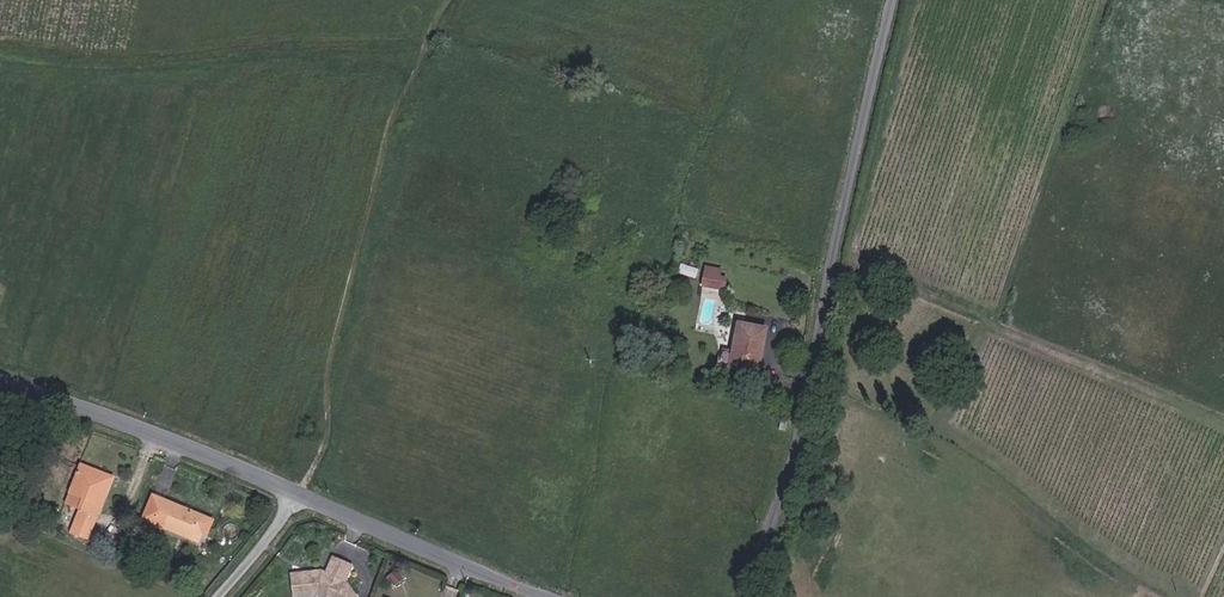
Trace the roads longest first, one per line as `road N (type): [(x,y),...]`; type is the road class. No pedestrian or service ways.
road 1 (residential): [(898,0),(797,454),(741,596)]
road 2 (track): [(460,0),(424,62),(297,495)]
road 3 (tertiary): [(0,381),(297,495)]
road 4 (tertiary): [(297,495),(544,596)]
road 5 (residential): [(217,596),(297,495)]

